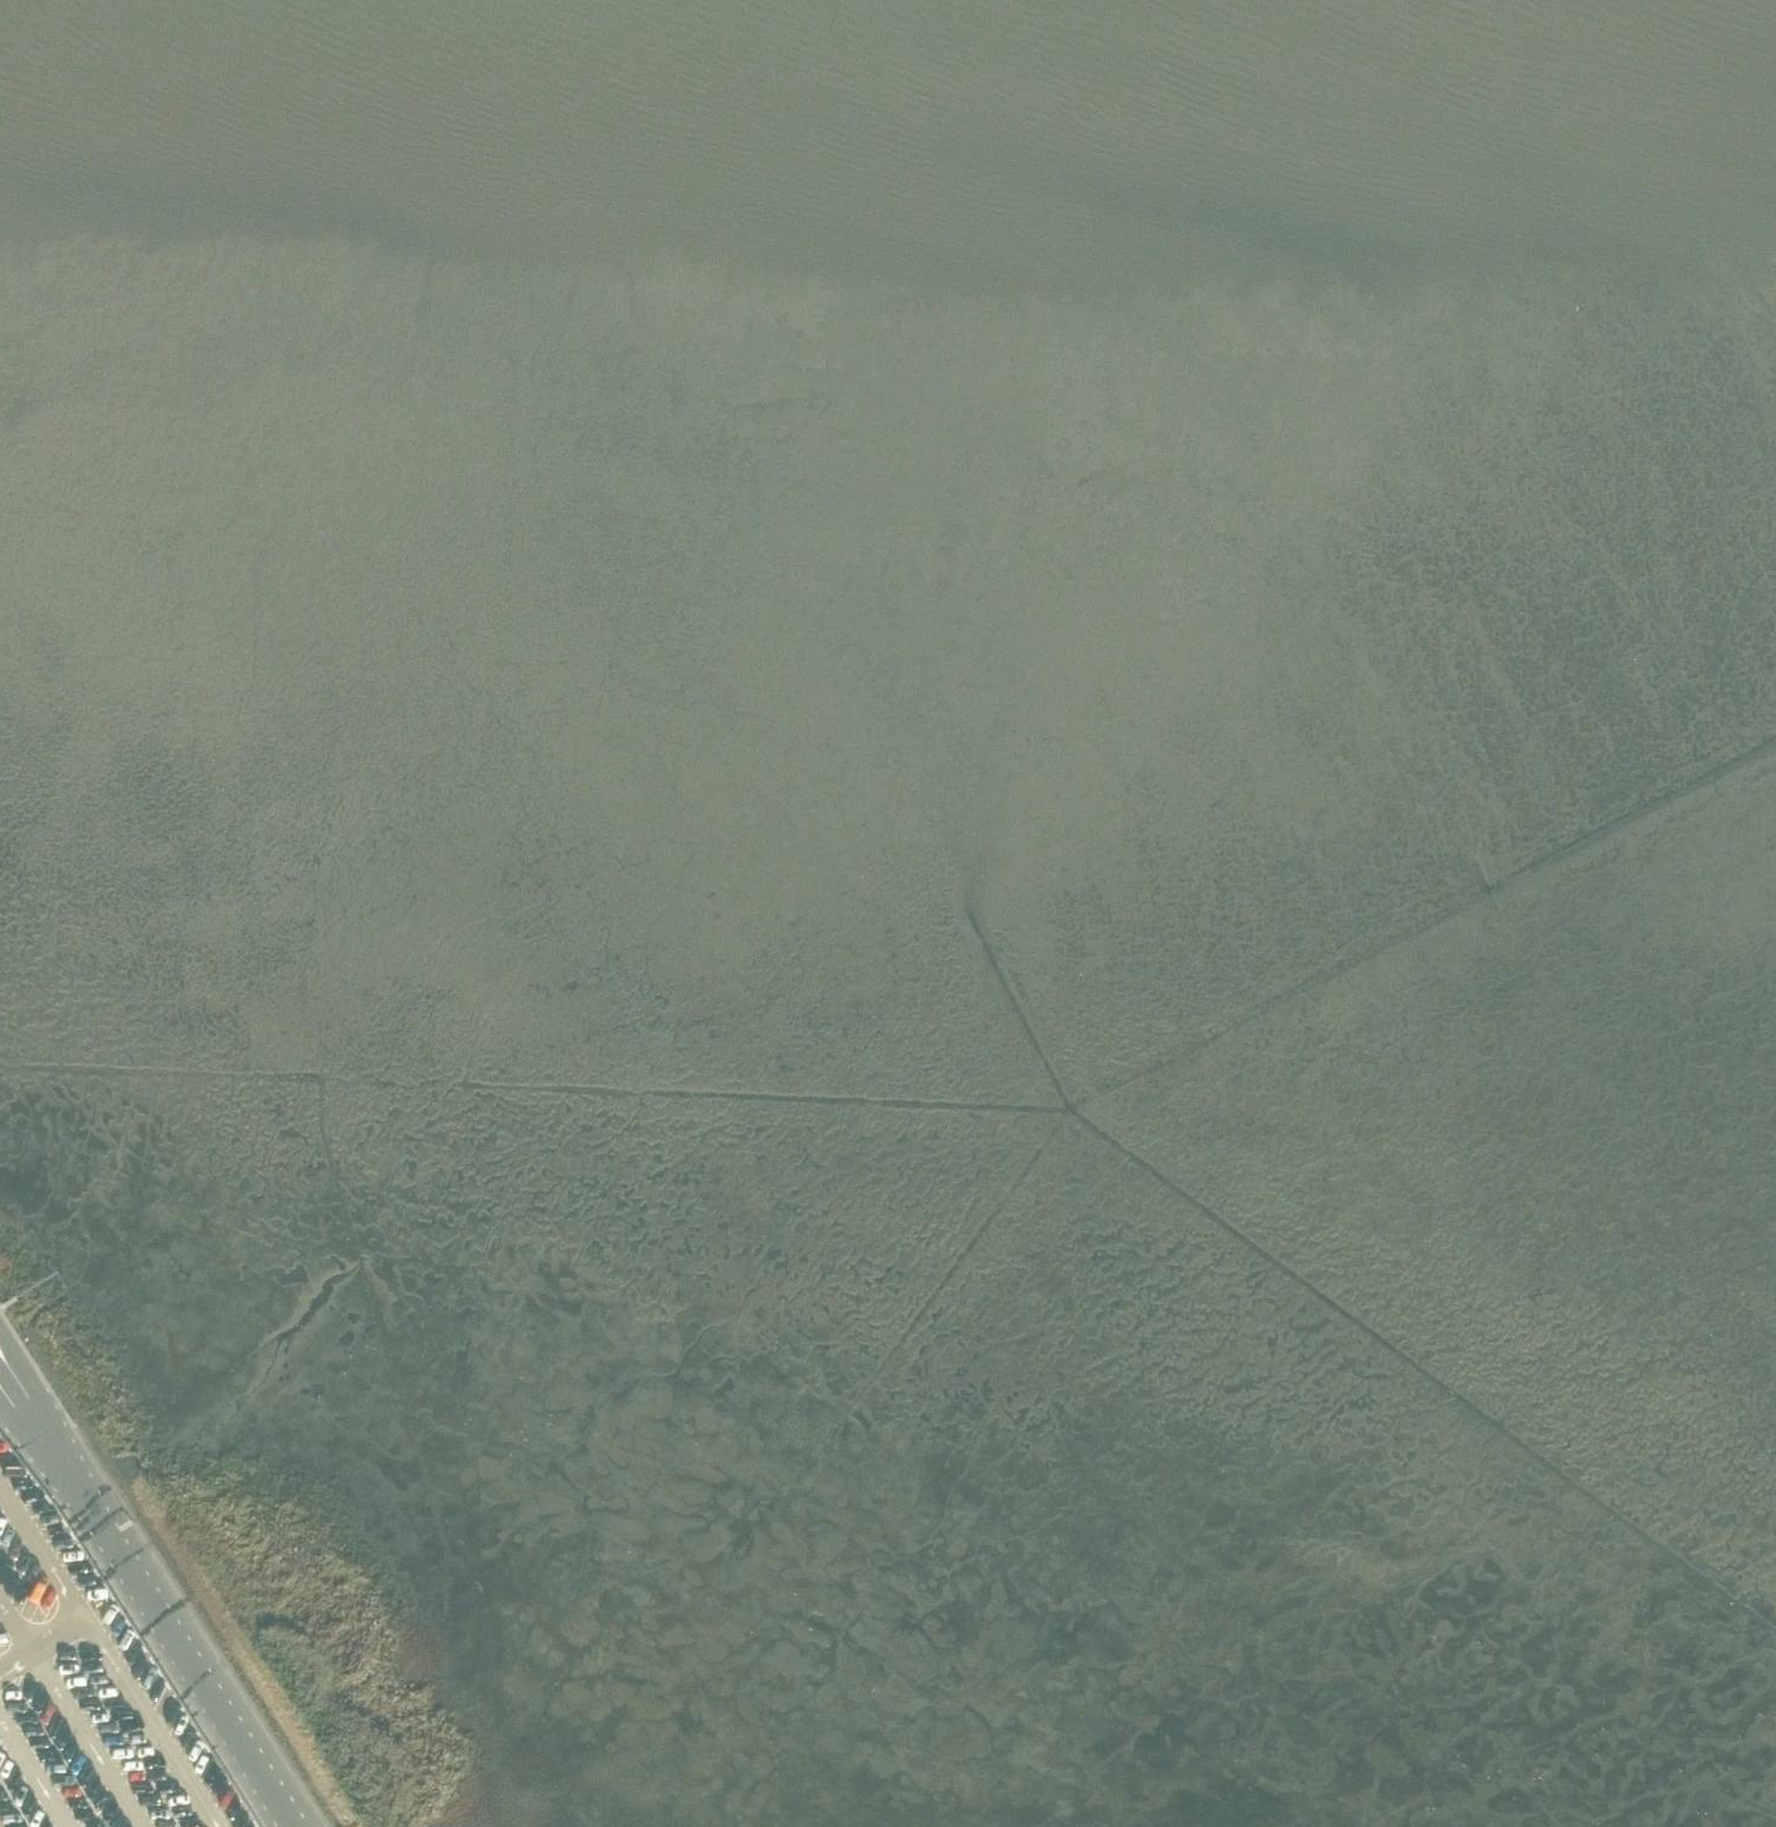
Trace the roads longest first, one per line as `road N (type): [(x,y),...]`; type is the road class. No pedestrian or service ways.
road 1 (primary): [(287,1826),(59,1447)]

